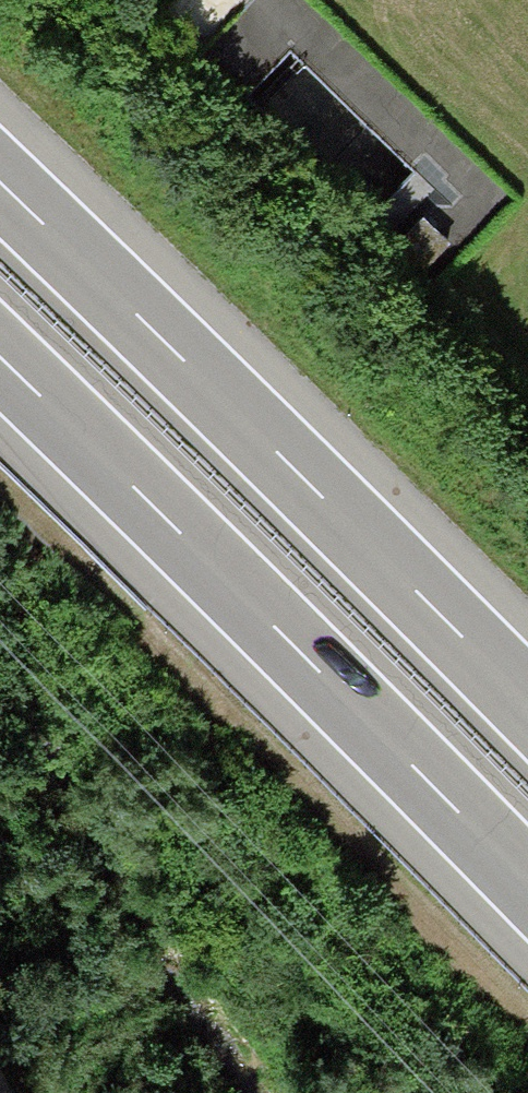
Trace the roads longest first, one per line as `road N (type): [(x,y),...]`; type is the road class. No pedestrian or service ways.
road 1 (motorway): [(0,362),(527,888)]
road 2 (motorway): [(527,700),(0,179)]
road 3 (track): [(410,139),(258,0)]

